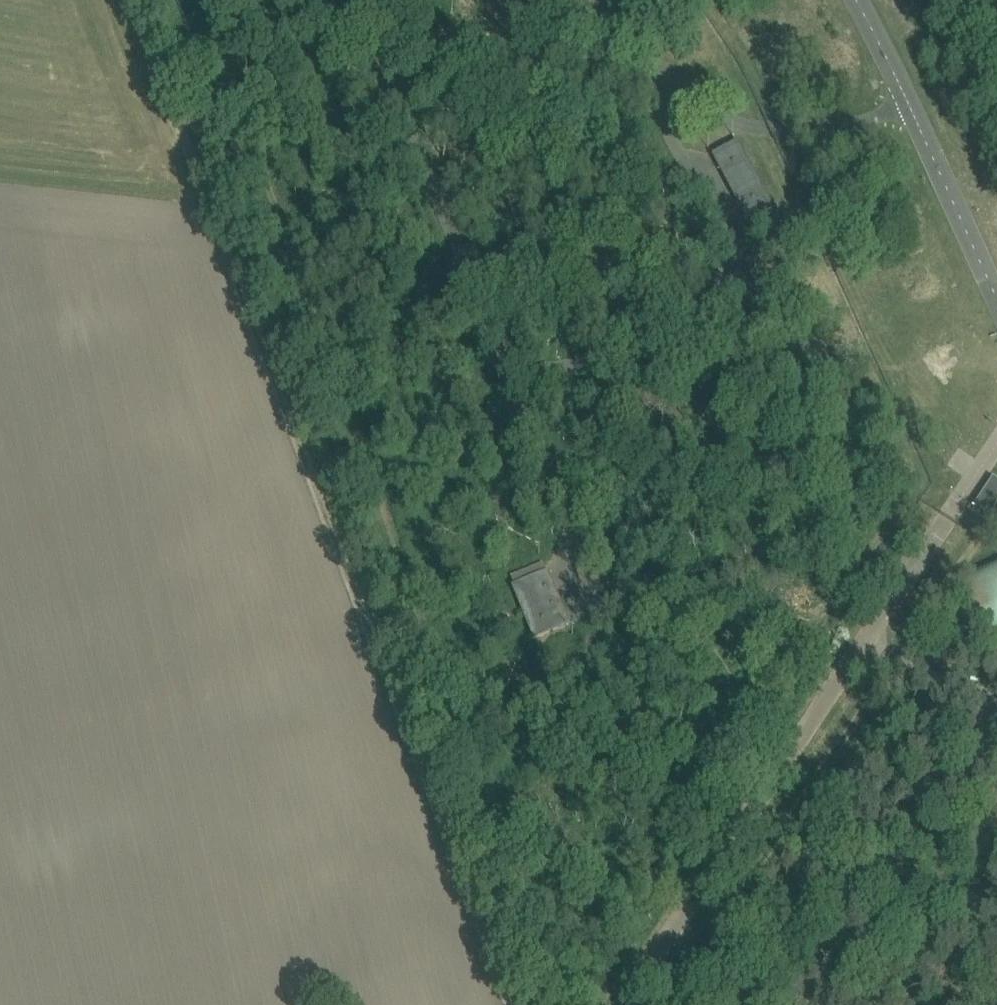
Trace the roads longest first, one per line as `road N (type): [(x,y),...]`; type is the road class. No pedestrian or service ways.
road 1 (track): [(508,1004),(128,0)]
road 2 (unclassified): [(608,1004),(950,512)]
road 3 (unclassified): [(609,0),(658,73),(723,113),(765,128),(845,124),(898,93)]
road 4 (unclassified): [(898,93),(996,288)]

